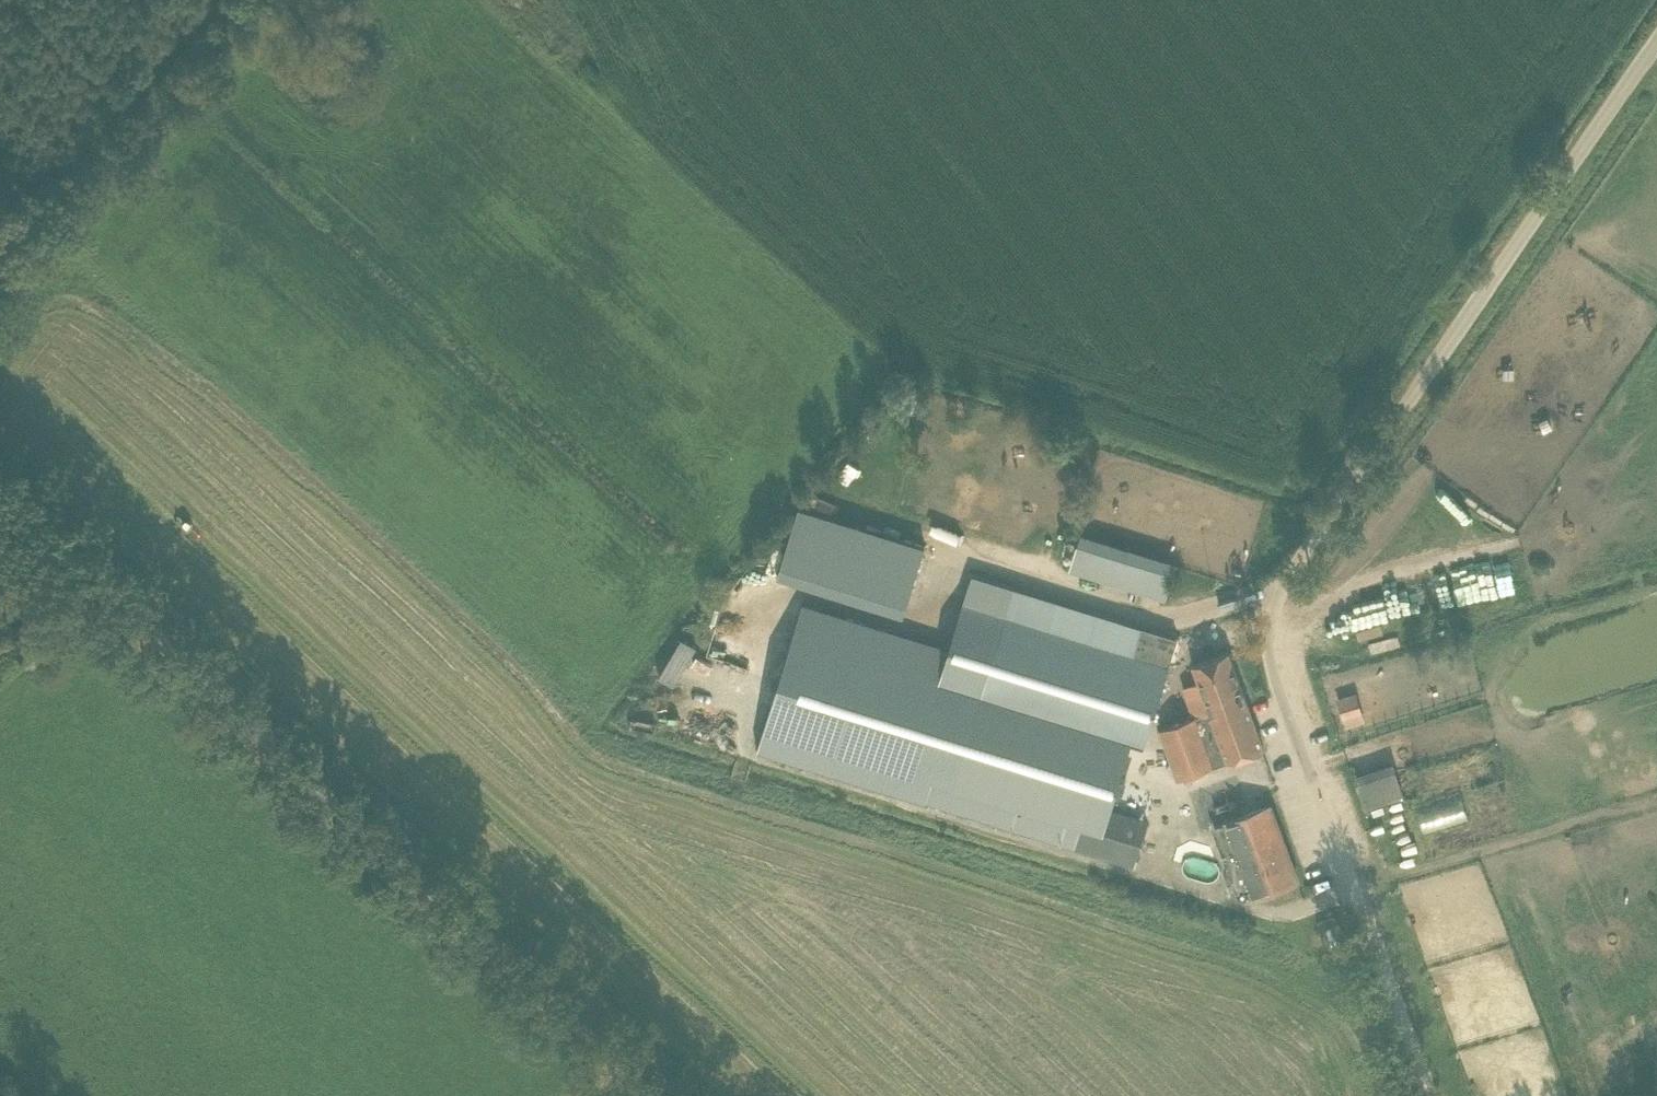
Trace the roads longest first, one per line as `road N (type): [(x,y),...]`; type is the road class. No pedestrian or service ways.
road 1 (unclassified): [(1360,905),(1271,672),(1272,603),(1656,41)]
road 2 (track): [(103,586),(658,1095)]
road 3 (track): [(36,207),(213,0)]
road 4 (track): [(1360,905),(1429,1095)]
road 5 (track): [(0,497),(103,586)]

